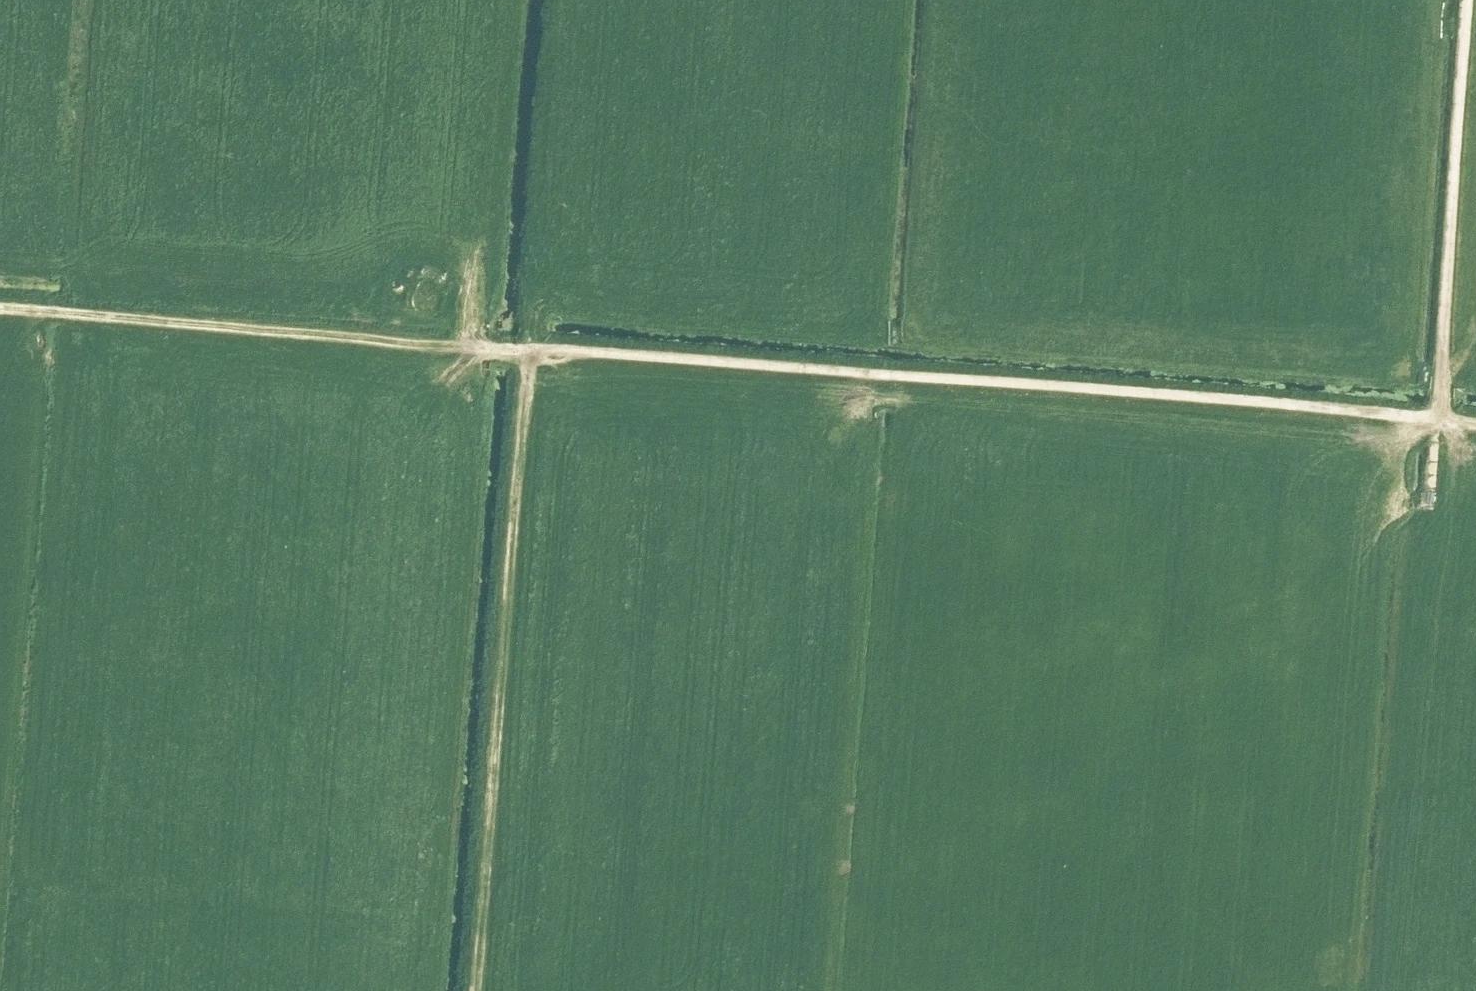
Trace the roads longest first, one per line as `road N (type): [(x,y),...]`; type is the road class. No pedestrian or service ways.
road 1 (track): [(0,305),(1435,416)]
road 2 (track): [(530,348),(473,990)]
road 3 (track): [(1467,0),(1435,416)]

